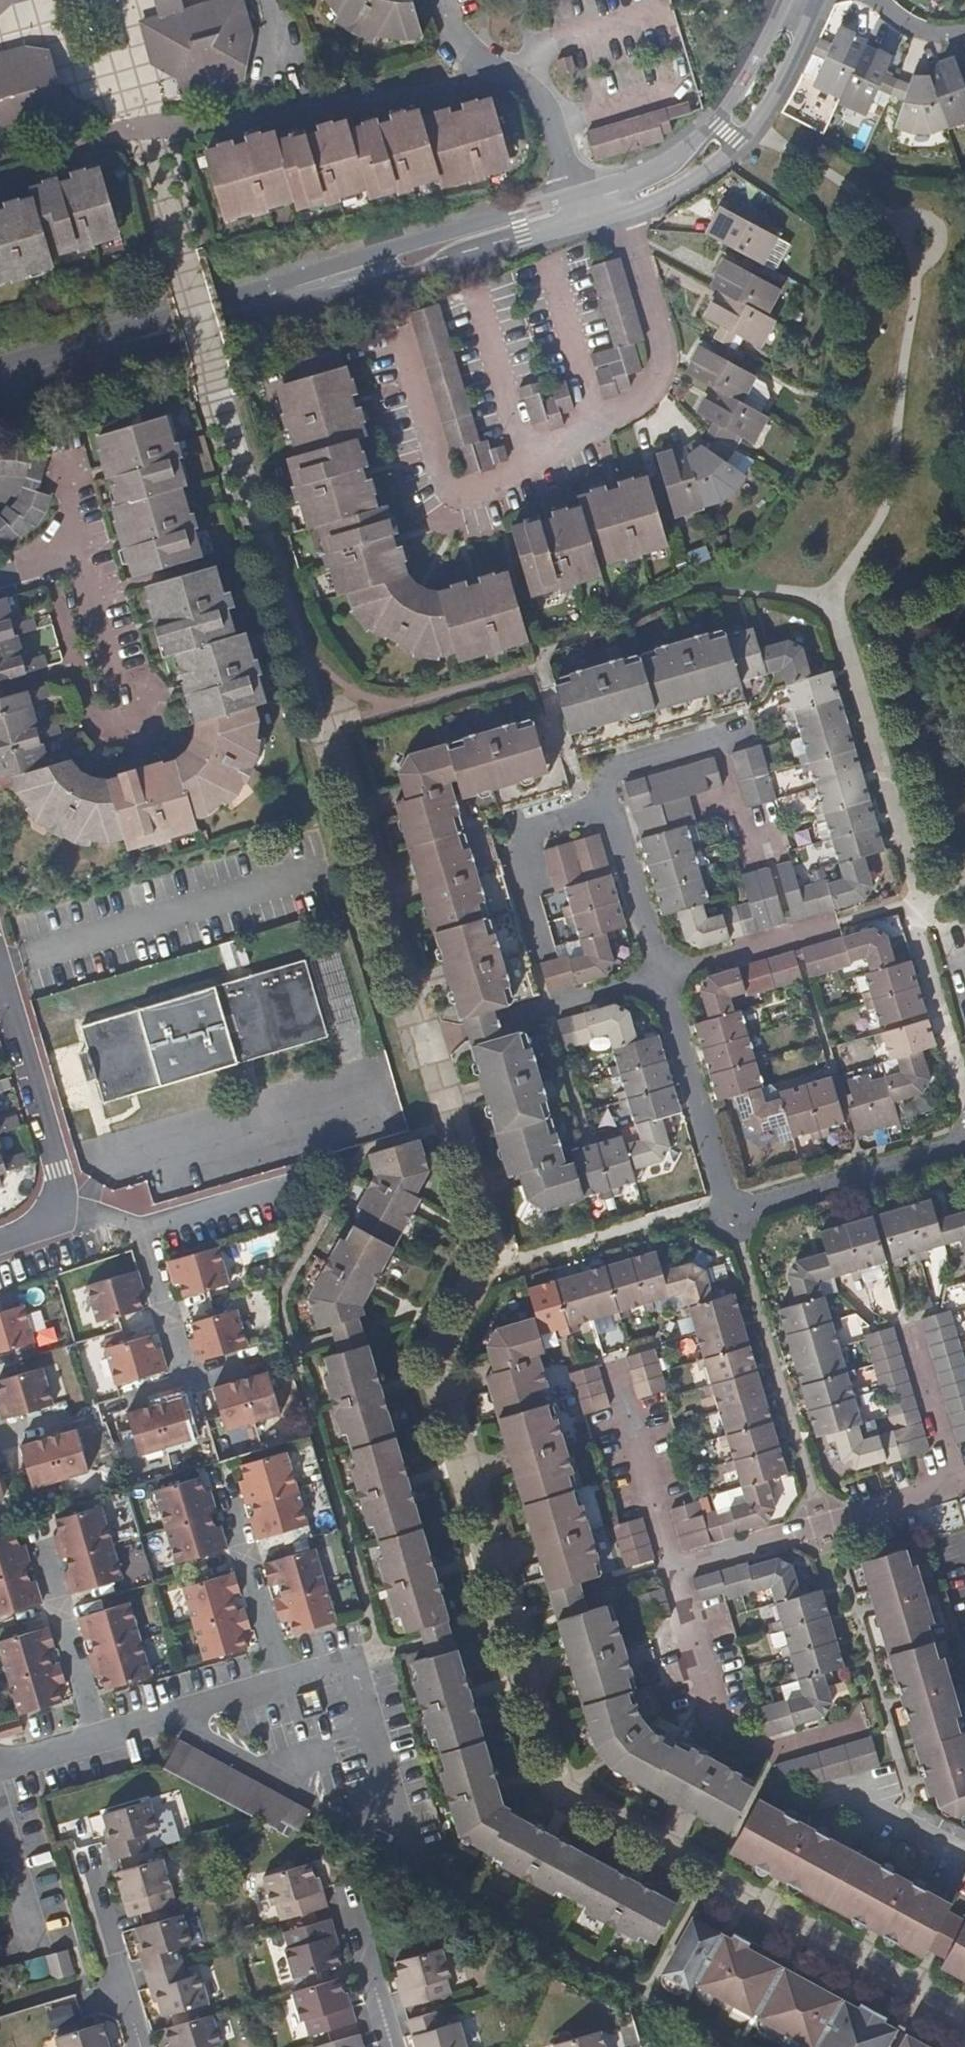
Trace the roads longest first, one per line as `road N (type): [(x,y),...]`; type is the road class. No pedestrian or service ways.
road 1 (unclassified): [(800,0),(726,132),(692,162),(638,188),(0,376)]
road 2 (residential): [(957,1485),(670,1563)]
road 3 (residential): [(187,1384),(137,1226),(52,1204)]
road 4 (residential): [(52,1204),(61,1186),(0,968)]
road 5 (residential): [(964,1149),(761,1206),(728,1207)]
road 6 (residential): [(659,976),(728,1207)]
road 7 (residential): [(85,555),(139,753)]
road 8 (residential): [(97,1740),(41,1550)]
road 9 (residential): [(138,2046),(83,1856)]
road 10 (residential): [(97,1740),(279,1682)]
road 11 (residential): [(659,976),(836,925)]
road 12 (residential): [(279,1682),(228,1505)]
road 13 (residential): [(344,1883),(392,2046)]
road 14 (residential): [(659,976),(515,1018)]

